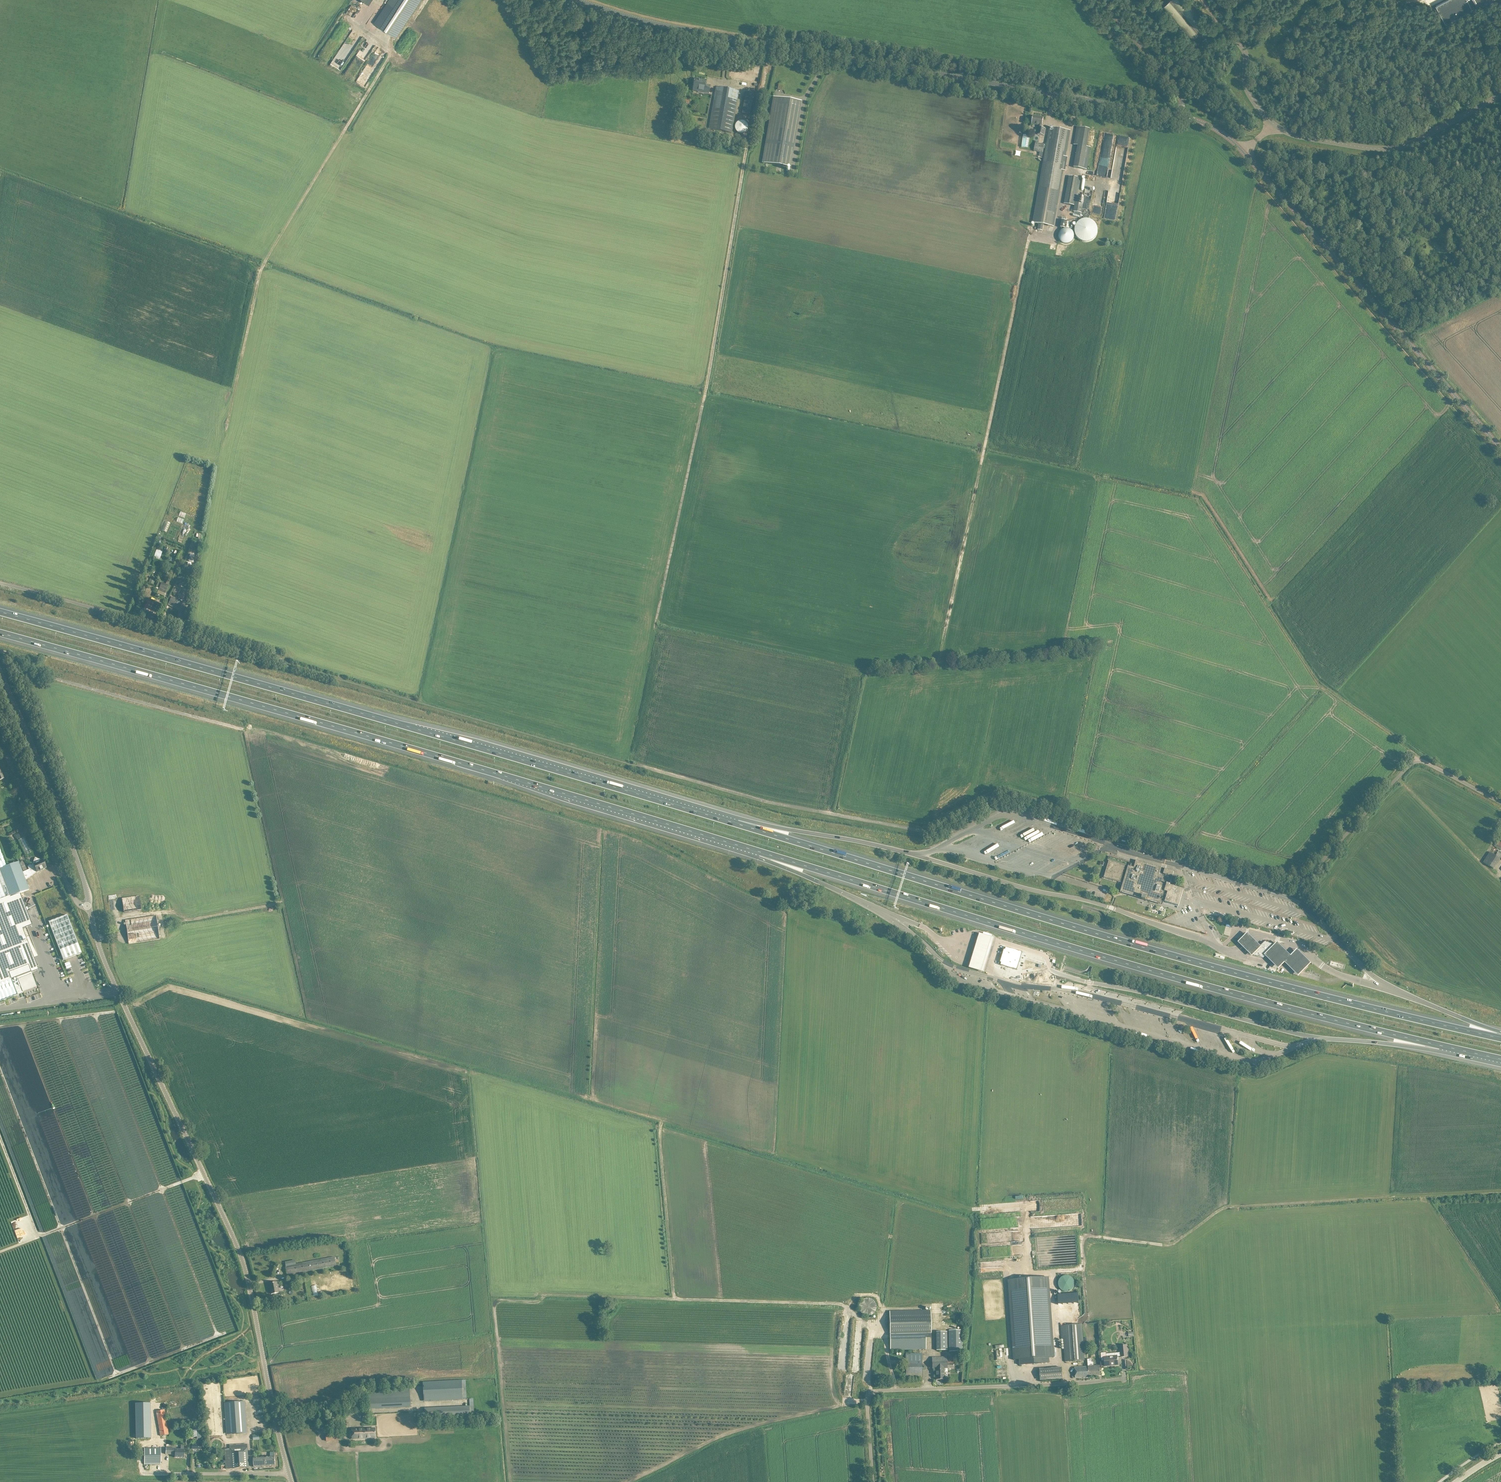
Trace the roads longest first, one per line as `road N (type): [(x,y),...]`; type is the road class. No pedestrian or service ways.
road 1 (unclassified): [(1500,803),(1413,759),(1307,873),(1289,879),(1013,795),(992,795),(926,831),(767,801),(622,762)]
road 2 (motorway): [(1500,1038),(1226,971),(736,823)]
road 3 (motorway): [(0,633),(763,852)]
road 4 (motorway): [(736,823),(0,612)]
road 5 (motorway): [(763,852),(1140,967),(1442,1046)]
road 6 (tertiary): [(1180,116),(686,29),(578,0)]
road 7 (tertiary): [(289,1473),(242,1259),(106,964),(90,909)]
road 8 (track): [(656,620),(746,151)]
road 9 (tertiary): [(1500,451),(1236,144),(1180,116)]
road 10 (track): [(1031,232),(939,661)]
road 11 (track): [(224,432),(260,271),(389,50)]
road 12 (unclassified): [(873,1481),(872,1392),(1125,1378)]
road 13 (track): [(1027,1385),(1026,1367),(1011,1368),(1006,1277),(1030,1275),(1027,1235),(1160,1245)]
road 14 (unclassified): [(0,584),(277,659)]
road 15 (track): [(1407,1196),(1226,1207),(1160,1245)]
road 16 (unclassified): [(242,729),(52,678),(0,651)]
road 17 (tertiary): [(90,909),(0,671)]
road 18 (unclassified): [(90,909),(71,891),(4,748)]
road 19 (motorway): [(916,855),(736,823)]
road 20 (residential): [(289,1473),(141,1474)]
road 21 (track): [(1395,775),(1500,878)]
road 22 (tertiary): [(1180,116),(1176,87),(1101,0)]
road 23 (motorway): [(763,852),(873,908)]

